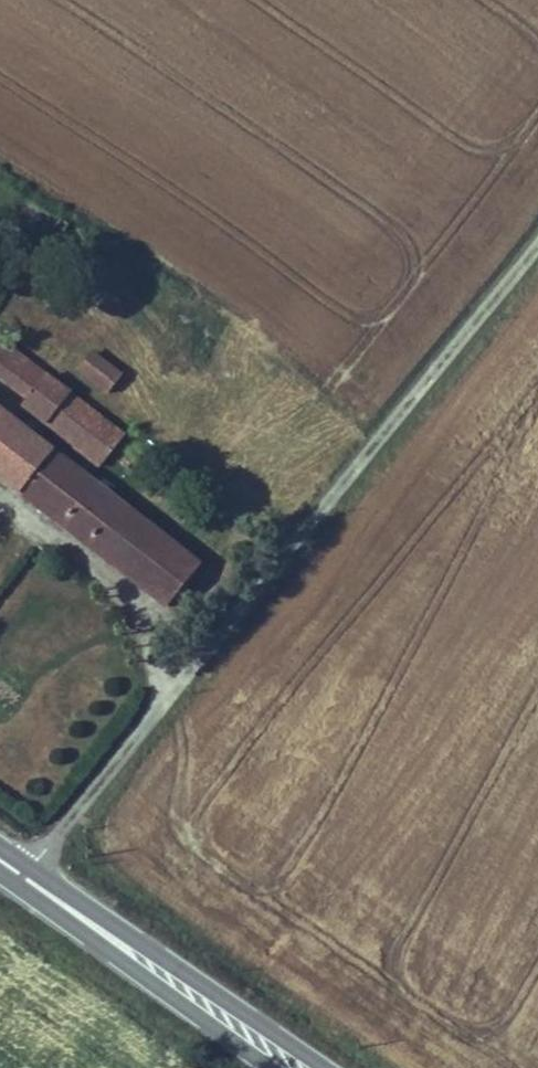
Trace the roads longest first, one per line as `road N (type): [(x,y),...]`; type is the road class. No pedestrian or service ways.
road 1 (residential): [(537,237),(28,876)]
road 2 (primary): [(28,876),(297,1067)]

